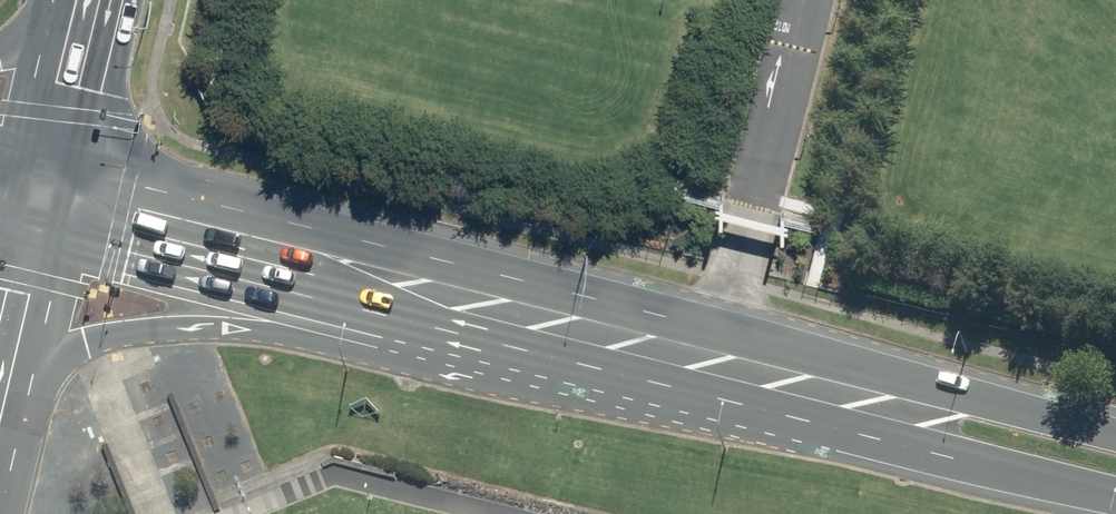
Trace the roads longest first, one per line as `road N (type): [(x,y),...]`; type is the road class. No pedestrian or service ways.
road 1 (secondary): [(456,304),(86,343),(38,383),(0,440)]
road 2 (secondary): [(456,304),(917,415)]
road 3 (secondary): [(48,200),(456,304)]
road 4 (secondary): [(1115,487),(985,456),(917,415)]
road 5 (secondary): [(48,200),(99,0)]
road 6 (secondary): [(917,415),(999,399),(1115,429)]
road 7 (secondary): [(0,390),(48,200)]

